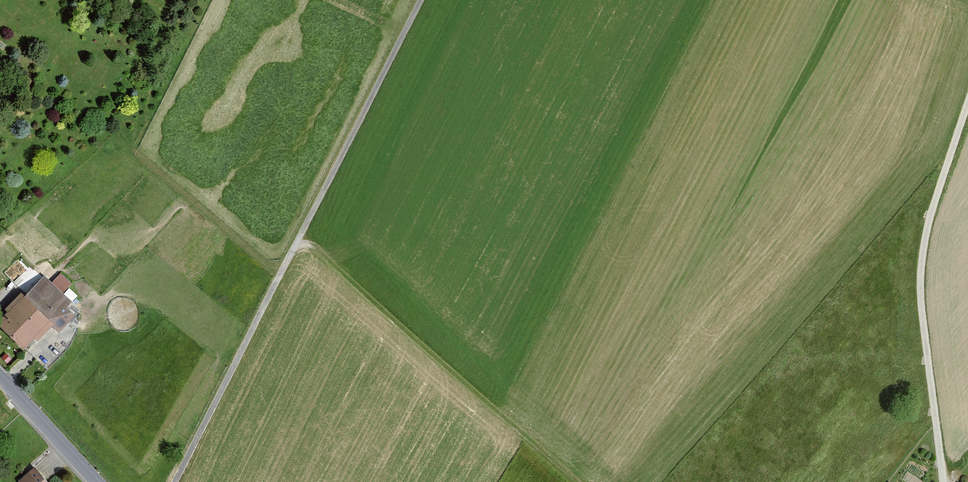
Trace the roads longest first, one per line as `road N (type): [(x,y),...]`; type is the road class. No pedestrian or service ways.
road 1 (track): [(423,0),(176,481)]
road 2 (track): [(944,481),(922,270),(967,106)]
road 3 (track): [(576,481),(299,241)]
road 4 (track): [(282,275),(119,134),(98,94)]
road 5 (tertiary): [(95,481),(0,379)]

